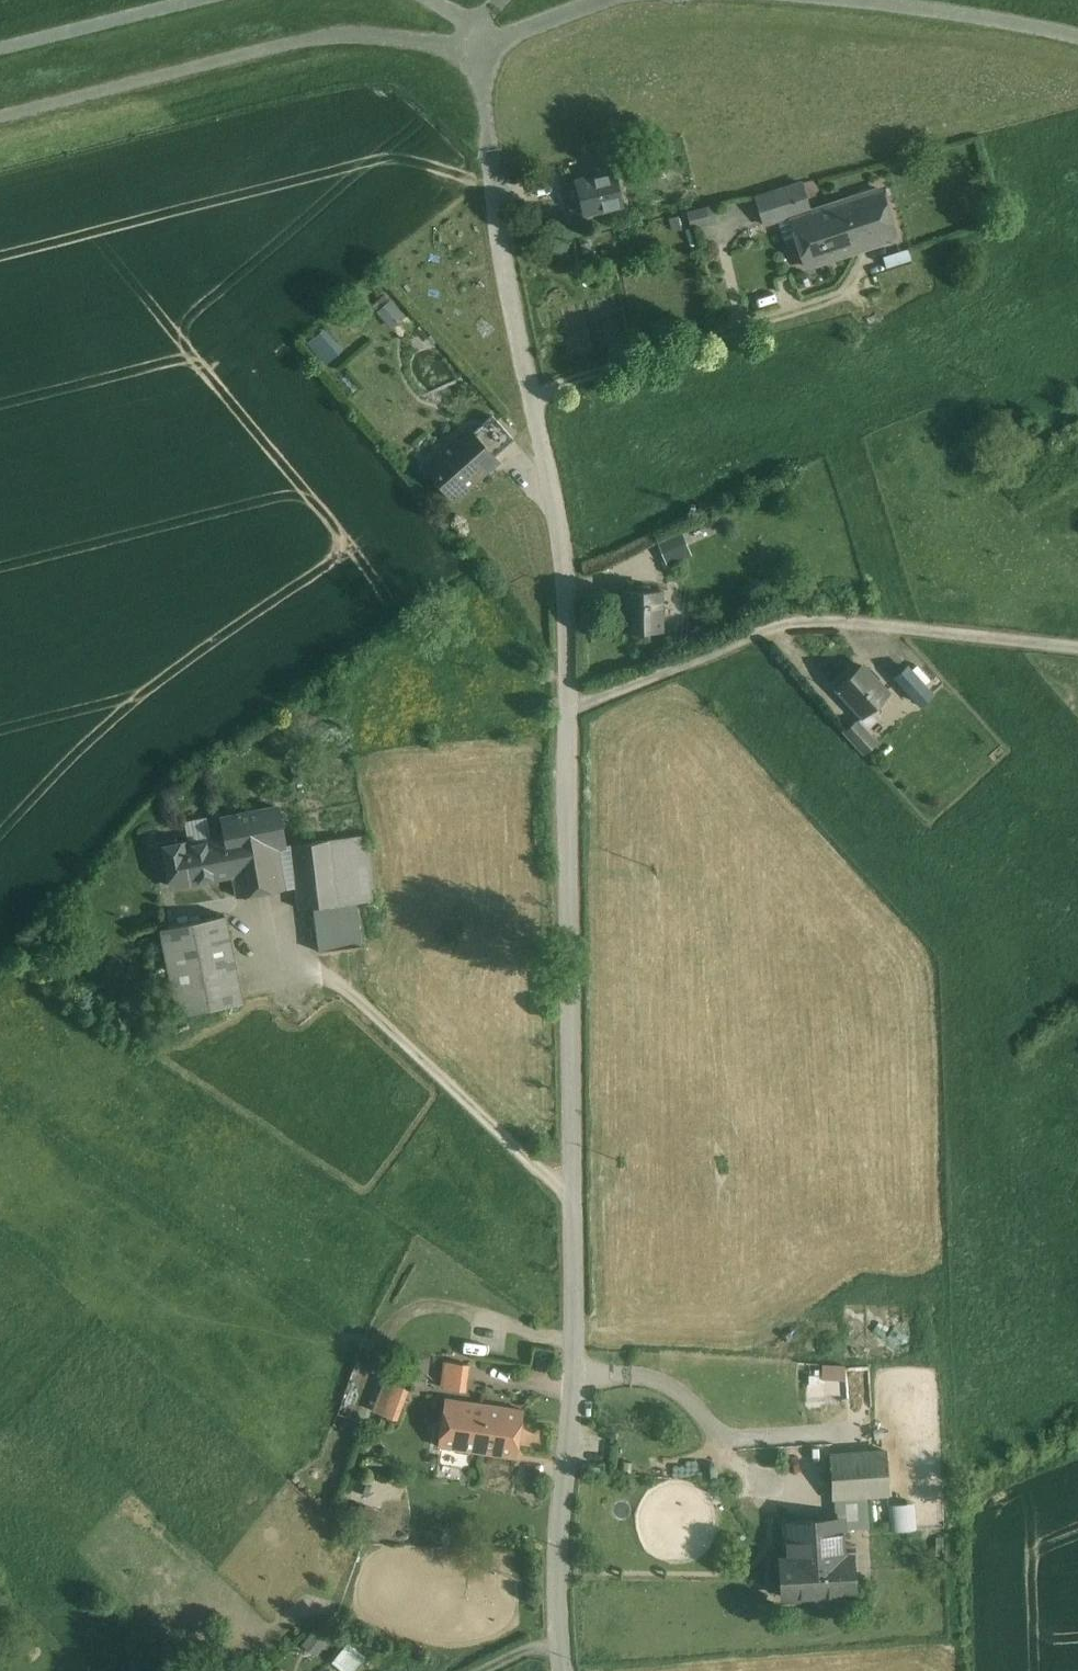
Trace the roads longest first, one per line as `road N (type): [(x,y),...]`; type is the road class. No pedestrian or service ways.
road 1 (residential): [(562,1670),(555,1629),(577,1361),(565,709)]
road 2 (residential): [(565,709),(567,575),(494,182),(487,46)]
road 3 (residential): [(565,709),(773,622),(877,624),(1077,645)]
road 4 (track): [(487,46),(337,30),(0,114)]
road 5 (track): [(885,0),(1077,35)]
road 6 (track): [(487,46),(618,0)]

